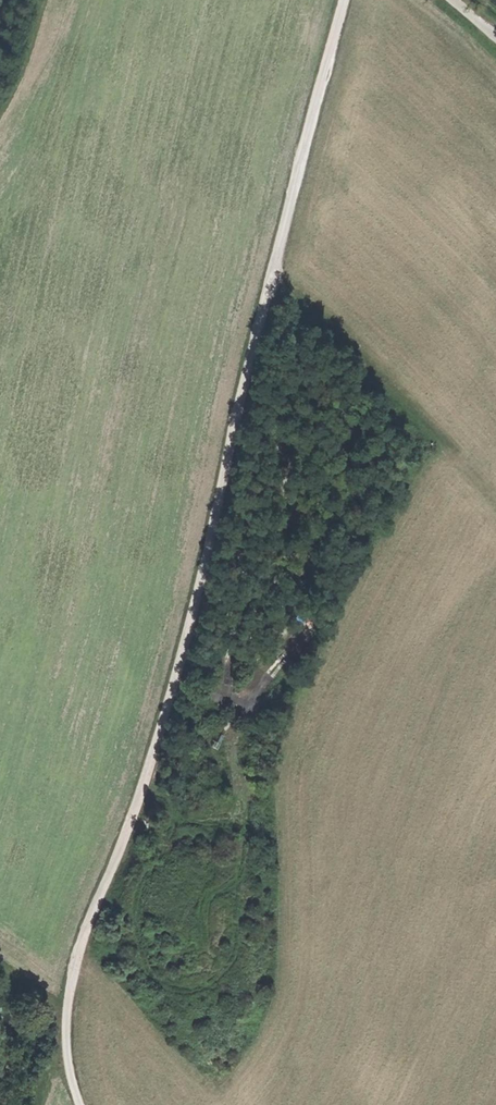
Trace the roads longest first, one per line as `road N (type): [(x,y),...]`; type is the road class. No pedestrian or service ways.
road 1 (track): [(343,0),(190,629),(67,1018),(67,1060),(82,1104)]

